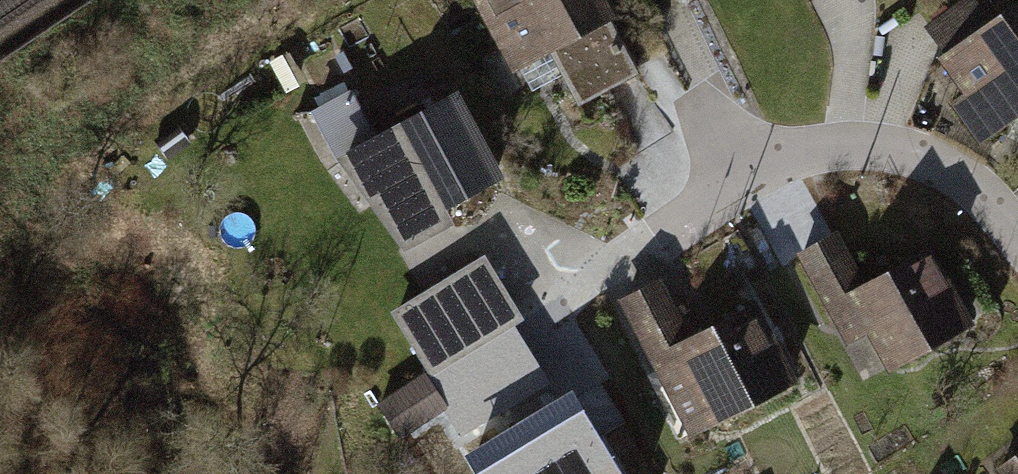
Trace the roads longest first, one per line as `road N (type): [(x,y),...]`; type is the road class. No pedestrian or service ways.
road 1 (residential): [(674,218),(747,172),(842,140),(913,146),(970,173),(1017,214)]

